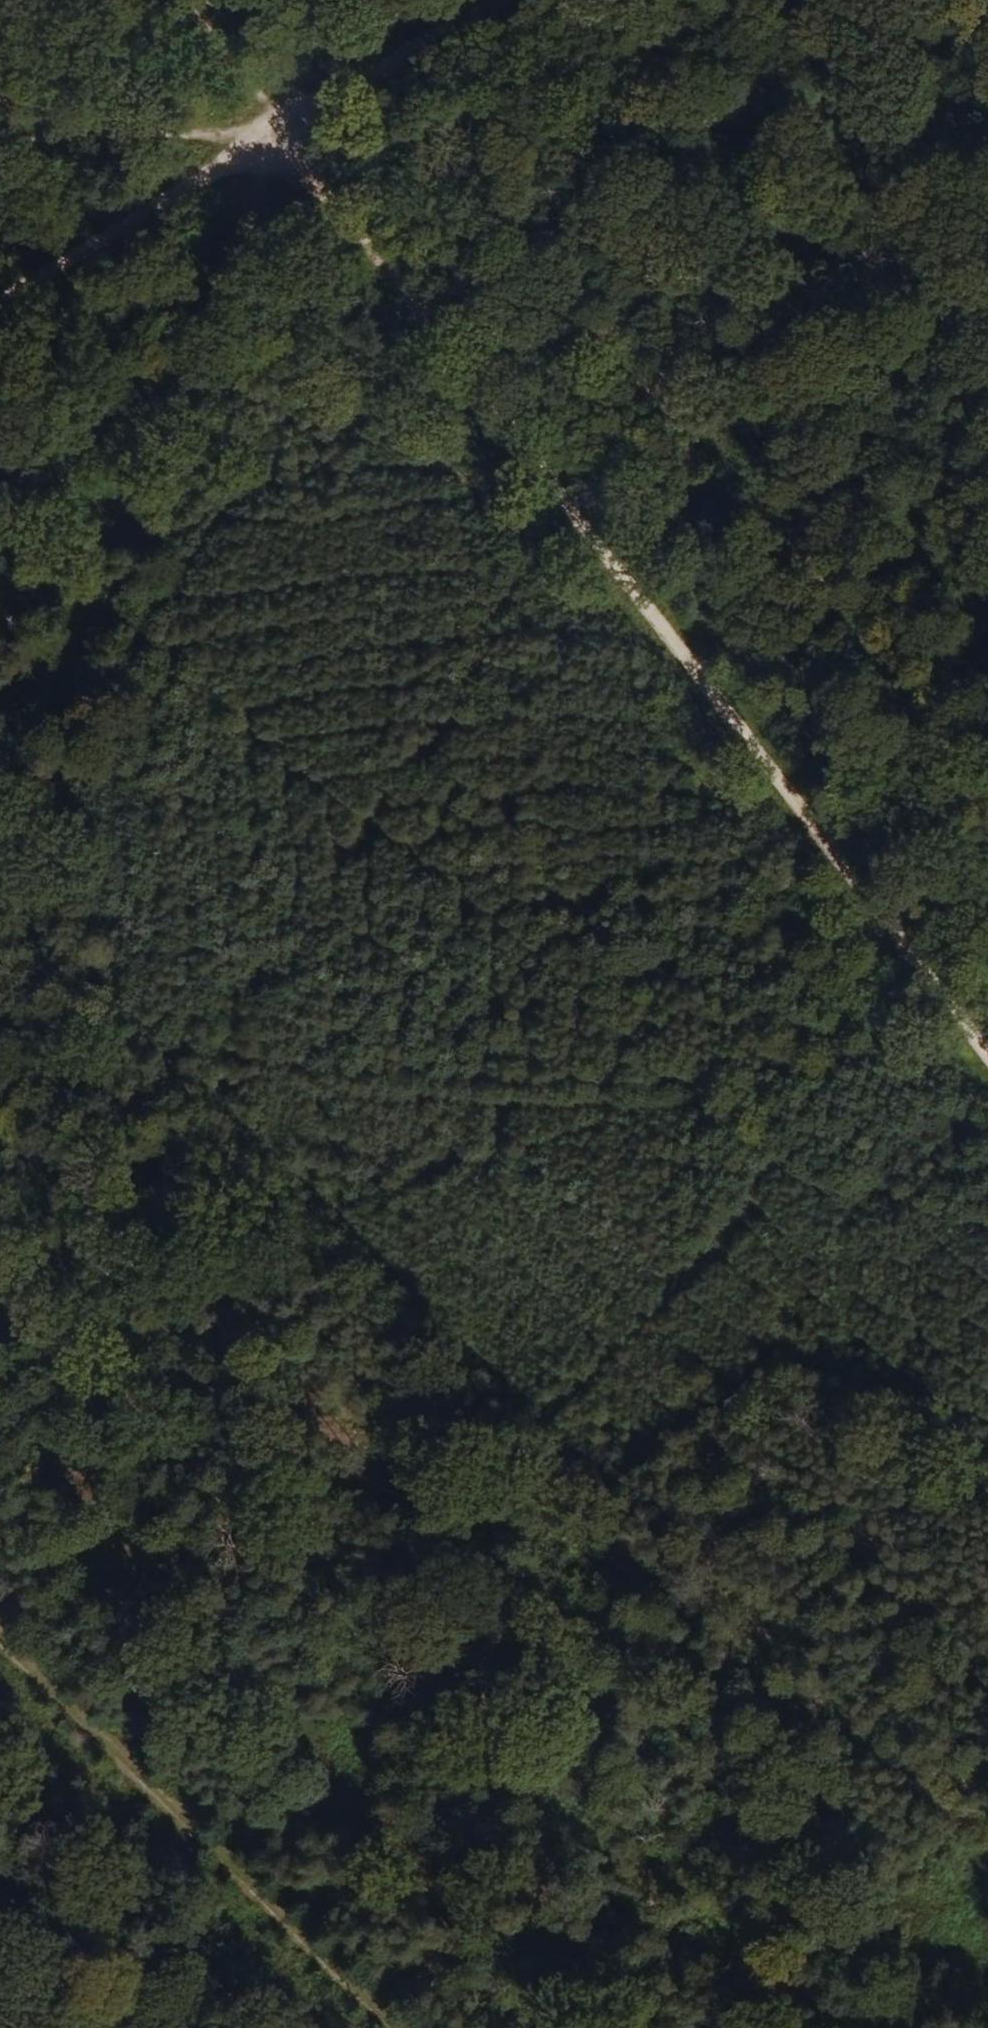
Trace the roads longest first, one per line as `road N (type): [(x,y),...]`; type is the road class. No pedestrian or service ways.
road 1 (track): [(196,0),(987,1054)]
road 2 (track): [(0,777),(337,0)]
road 3 (track): [(472,0),(285,112),(0,303)]

